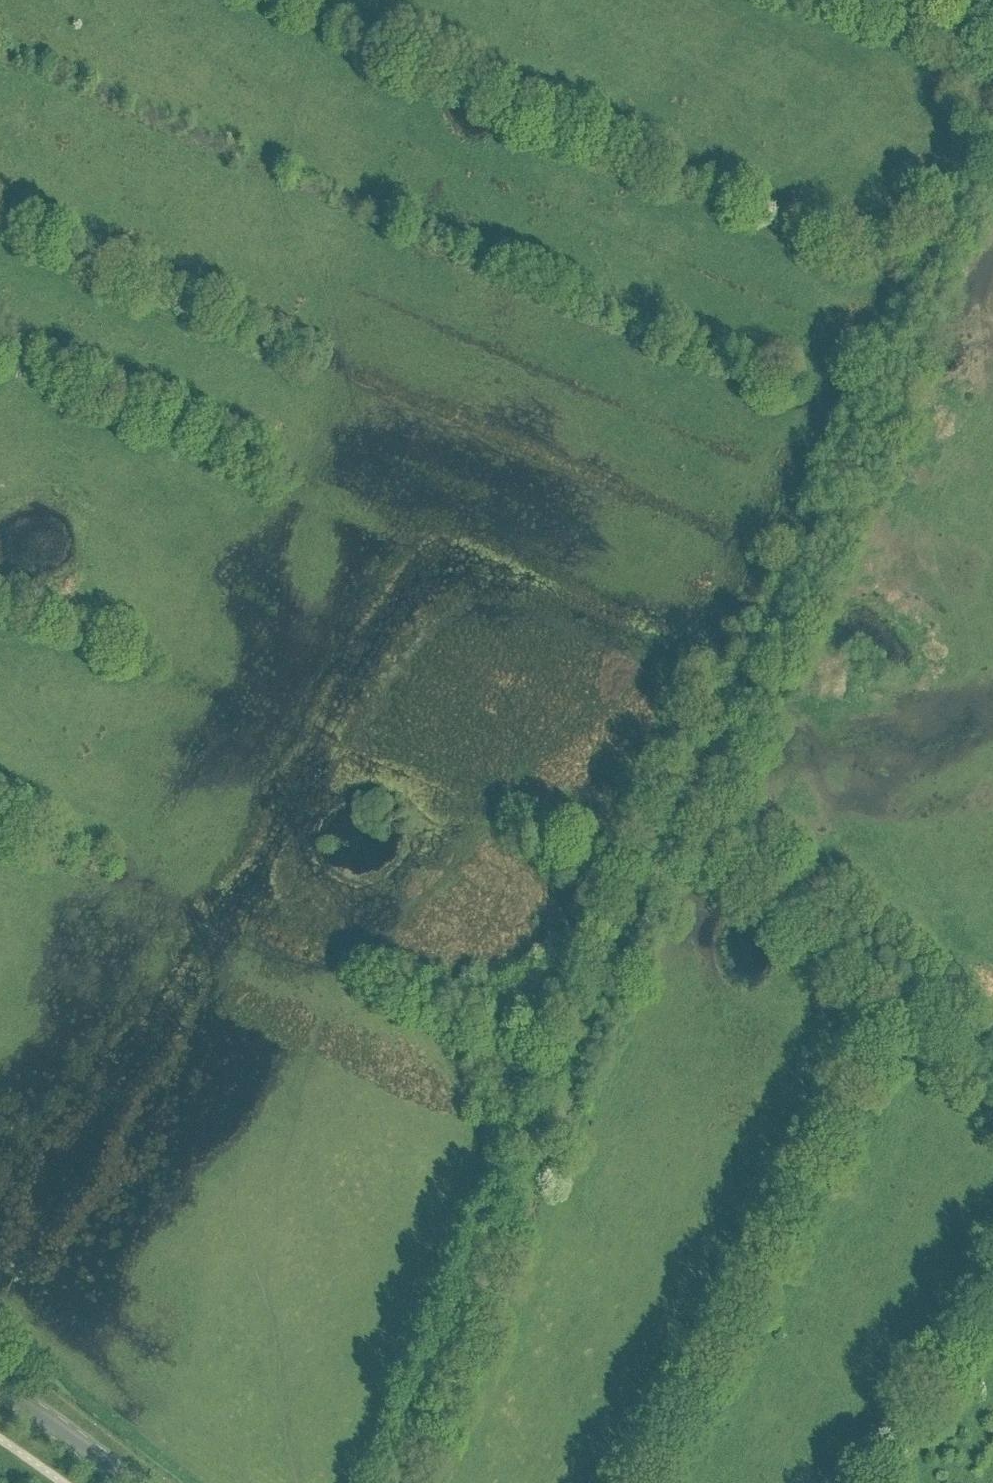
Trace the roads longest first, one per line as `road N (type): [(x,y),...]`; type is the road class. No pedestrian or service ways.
road 1 (secondary): [(133,1482),(0,1390)]

